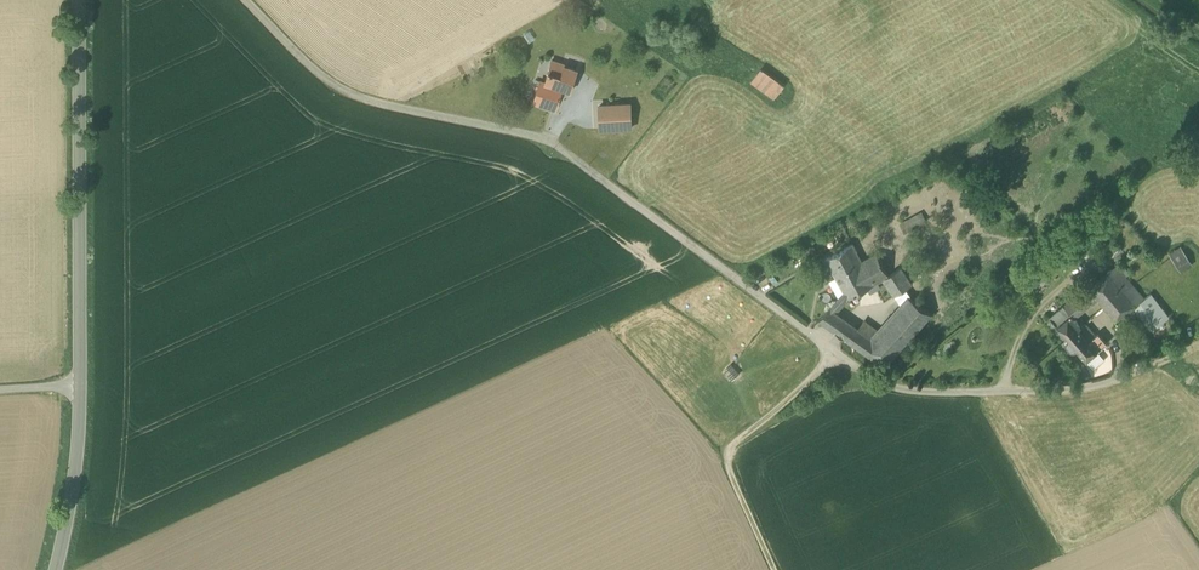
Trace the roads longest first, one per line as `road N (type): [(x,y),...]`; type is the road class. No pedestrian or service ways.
road 1 (unclassified): [(1171,351),(1103,380),(1056,388),(905,391),(875,379),(552,141),(350,109),(240,0)]
road 2 (secondary): [(77,384),(78,0)]
road 3 (track): [(838,352),(748,431),(715,448),(771,569)]
road 4 (secondary): [(52,569),(66,511),(77,384)]

